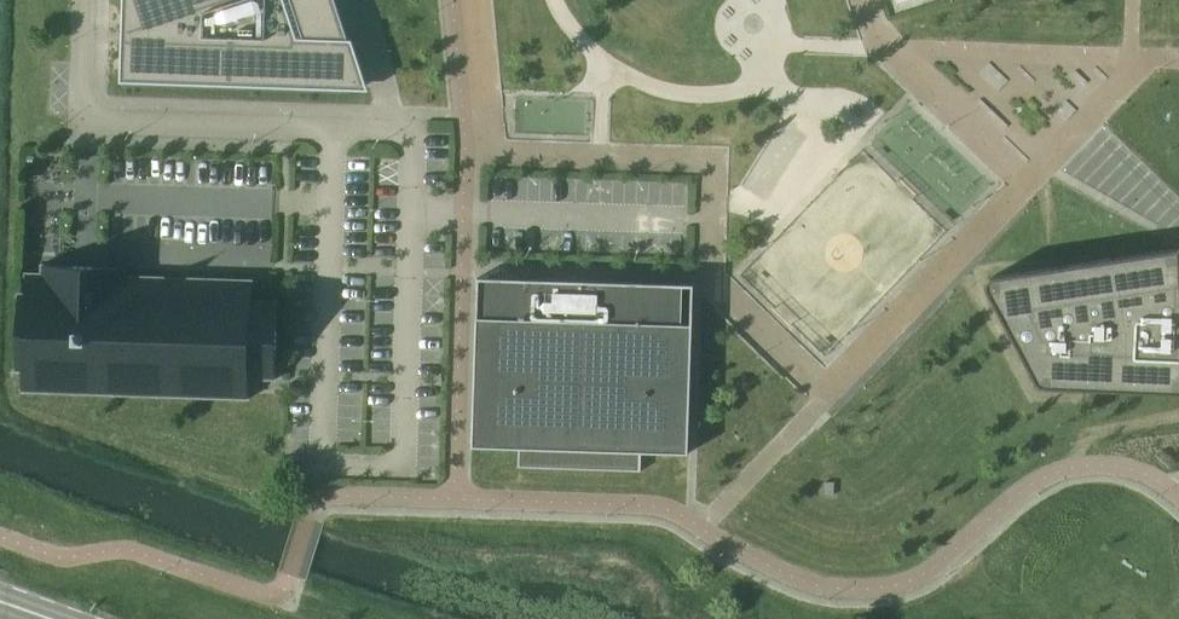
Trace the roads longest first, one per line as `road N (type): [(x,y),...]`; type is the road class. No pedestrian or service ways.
road 1 (residential): [(84,0),(82,123),(412,136)]

